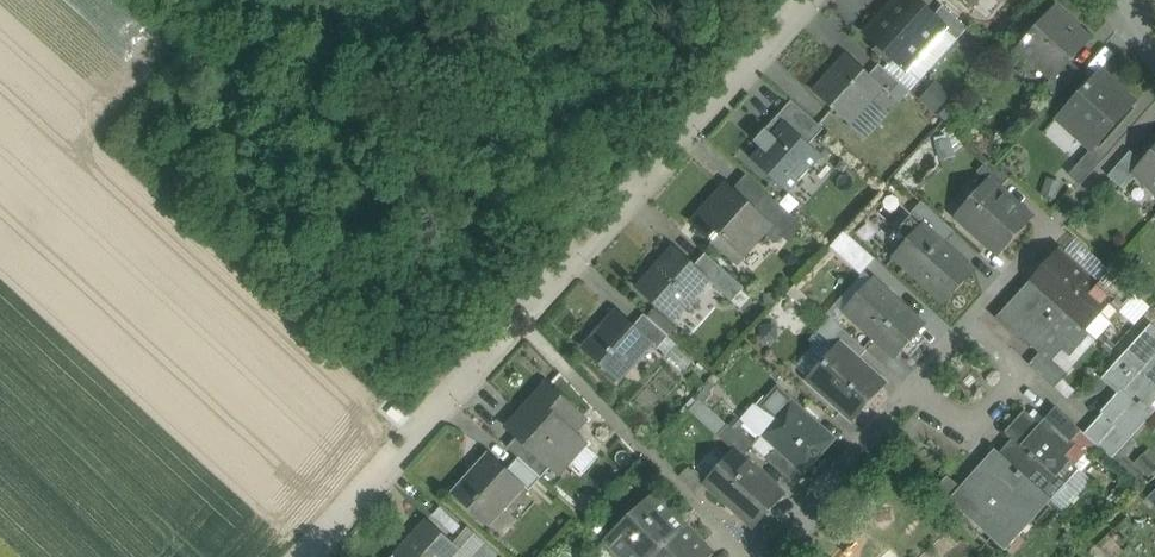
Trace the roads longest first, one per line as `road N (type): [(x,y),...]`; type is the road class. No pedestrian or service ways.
road 1 (residential): [(819,0),(758,81),(524,322),(316,556)]
road 2 (residential): [(915,393),(983,437),(1032,381),(976,329)]
road 3 (residential): [(779,556),(915,393)]

